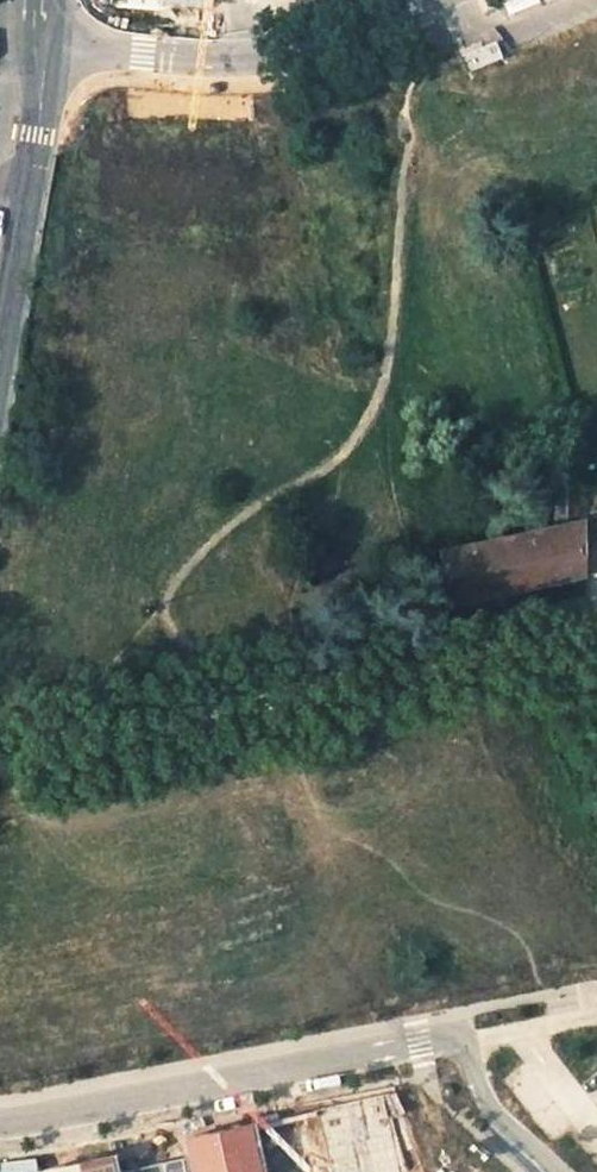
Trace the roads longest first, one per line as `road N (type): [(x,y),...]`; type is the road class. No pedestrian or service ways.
road 1 (unclassified): [(563,1171),(491,1108),(462,1039),(0,1123)]
road 2 (residential): [(424,0),(285,57),(48,49)]
road 3 (secondary): [(0,357),(48,49)]

